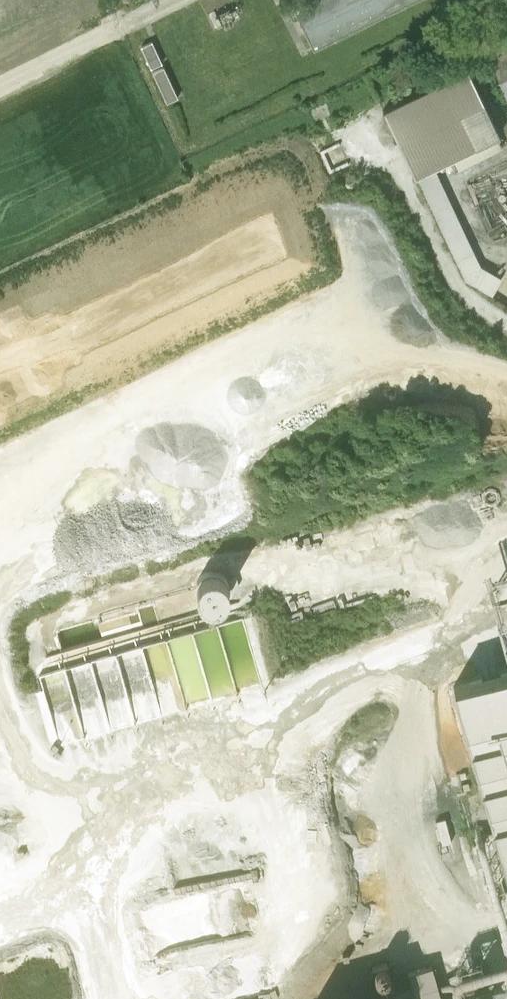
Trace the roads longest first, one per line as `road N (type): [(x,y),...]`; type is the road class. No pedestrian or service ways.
road 1 (track): [(0,78),(125,18)]

